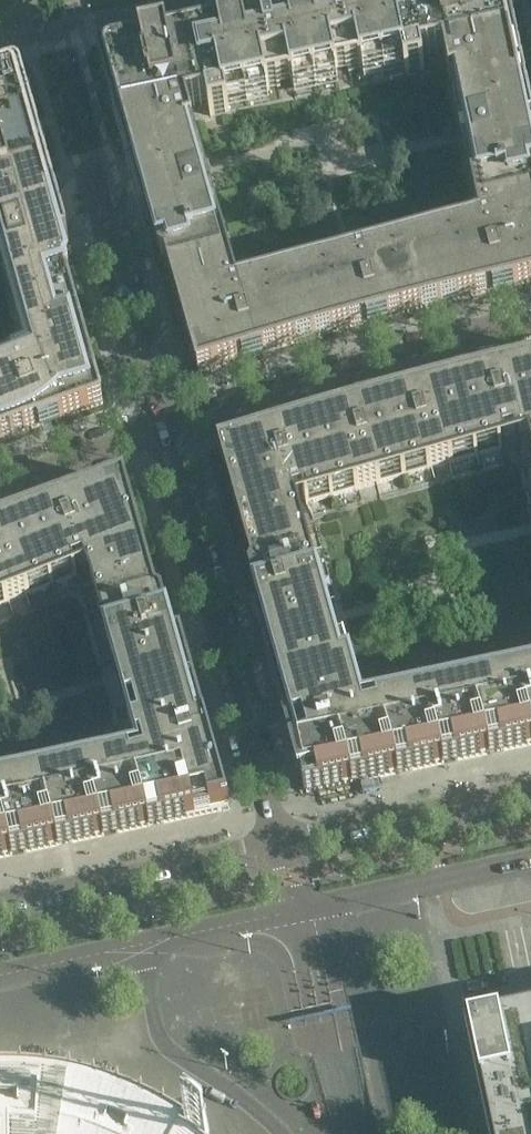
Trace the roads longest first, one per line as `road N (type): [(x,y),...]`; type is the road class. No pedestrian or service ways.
road 1 (residential): [(278,844),(163,437)]
road 2 (residential): [(163,437),(388,363),(530,326)]
road 3 (residential): [(0,901),(278,844)]
road 4 (residential): [(163,437),(85,168)]
road 5 (residential): [(530,790),(278,844)]
road 6 (unclassified): [(281,1133),(161,1039),(138,946)]
road 7 (unclassified): [(299,912),(530,862)]
road 8 (residential): [(0,488),(163,437)]
road 9 (unclassified): [(138,946),(299,912)]
road 10 (unclassified): [(138,946),(0,979)]

